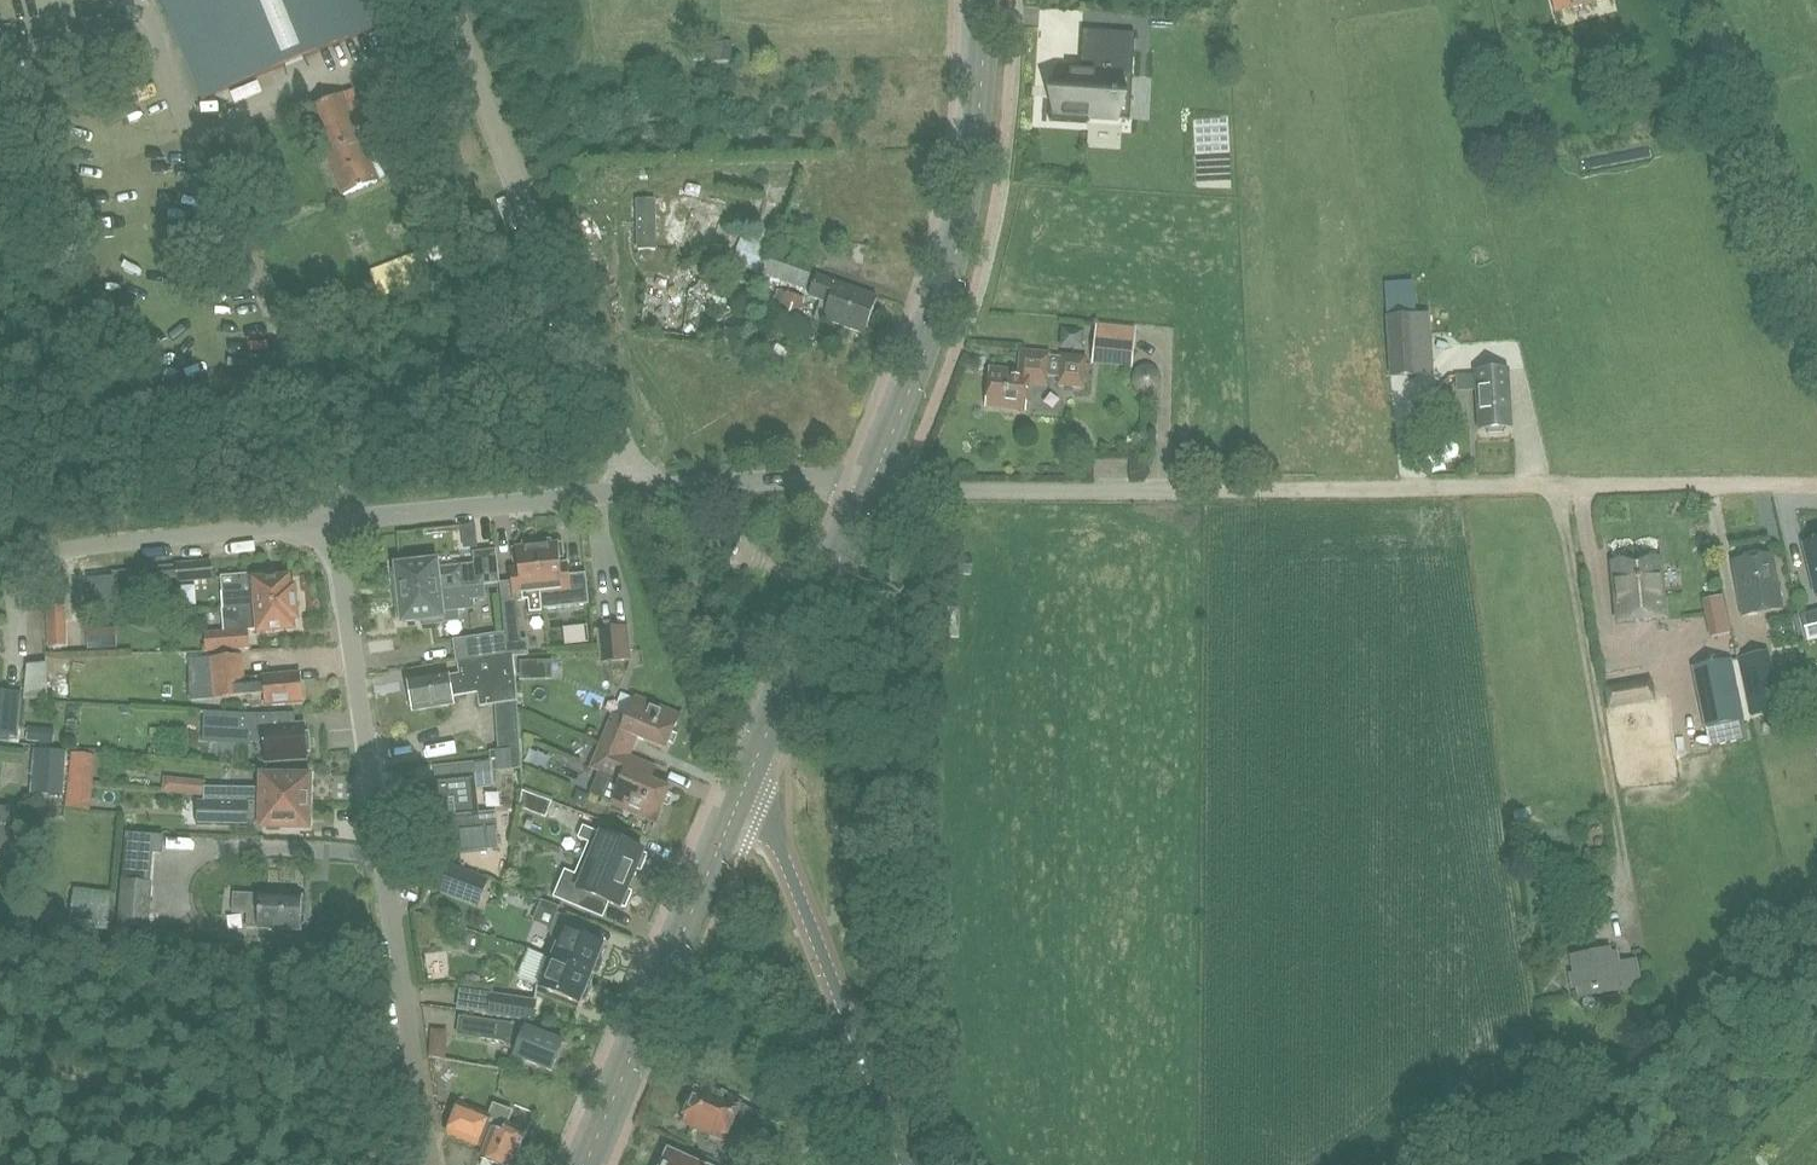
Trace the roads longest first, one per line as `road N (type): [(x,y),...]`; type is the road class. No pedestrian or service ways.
road 1 (residential): [(431,1164),(337,524)]
road 2 (track): [(1816,485),(1204,490)]
road 3 (residential): [(135,0),(156,31),(186,133),(298,378),(337,524)]
road 4 (unclassified): [(636,492),(448,0)]
road 5 (secondary): [(872,482),(960,234),(979,126),(985,0)]
road 6 (secondary): [(588,1164),(748,778)]
road 7 (unclassified): [(907,1164),(748,778)]
road 8 (residential): [(0,554),(337,524)]
road 9 (unclassified): [(1204,490),(872,482)]
road 10 (unclassified): [(1816,300),(1760,137),(1700,0)]
road 11 (secondary): [(748,778),(872,482)]
road 12 (residential): [(337,524),(636,492)]
road 13 (residential): [(636,492),(872,482)]

